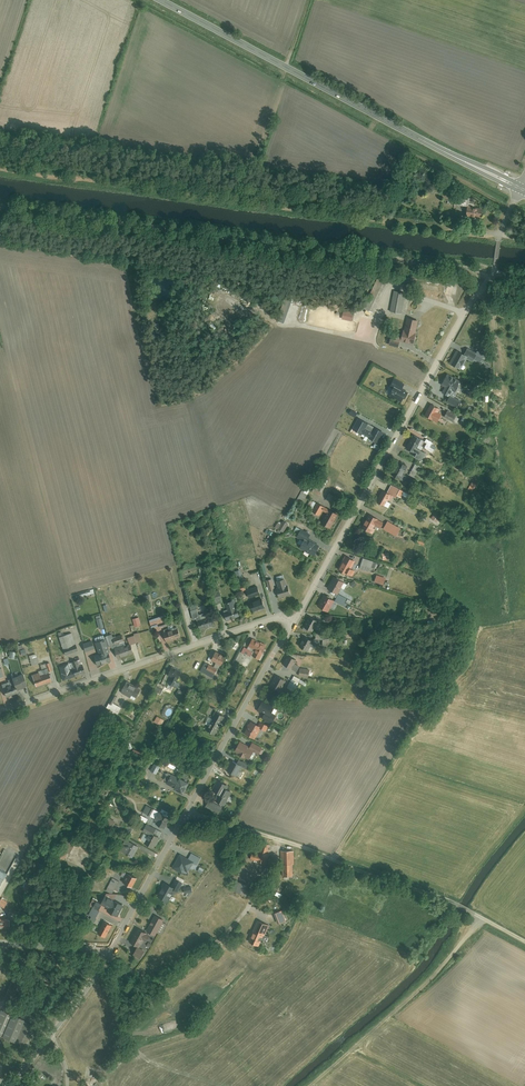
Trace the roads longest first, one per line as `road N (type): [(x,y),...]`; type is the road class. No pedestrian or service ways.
road 1 (track): [(0,169),(500,234)]
road 2 (tertiary): [(520,188),(161,0)]
road 3 (residential): [(482,290),(295,622)]
road 4 (residential): [(295,622),(109,952)]
road 5 (track): [(187,811),(456,903),(524,940)]
road 6 (residential): [(295,622),(274,619),(0,712)]
road 7 (track): [(480,916),(427,984),(312,1085)]
road 8 (track): [(333,859),(443,689)]
road 9 (residential): [(109,952),(12,1085)]

